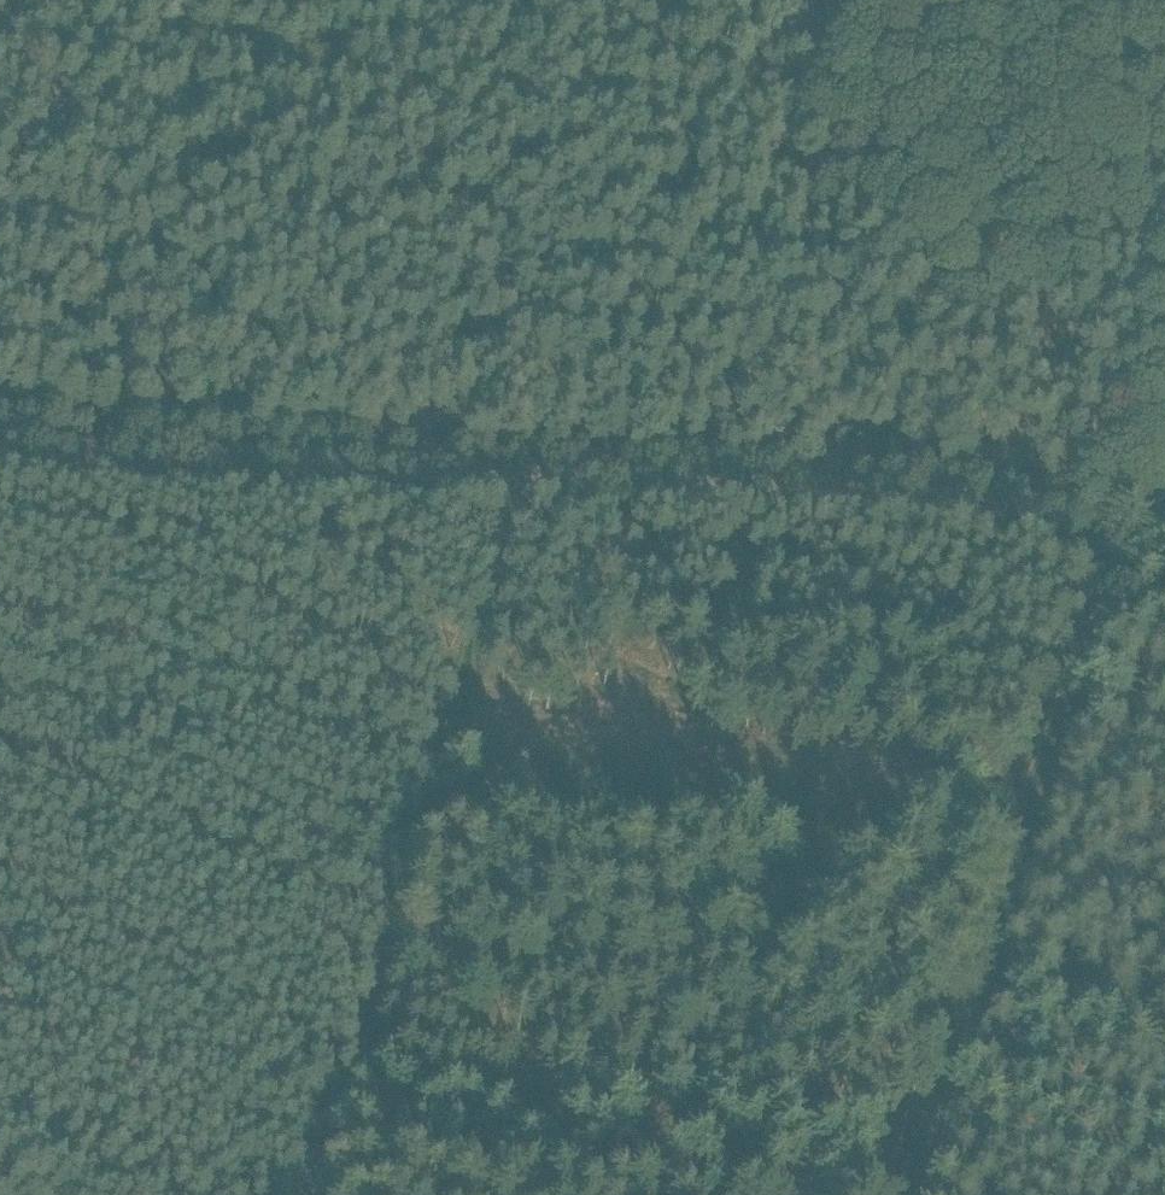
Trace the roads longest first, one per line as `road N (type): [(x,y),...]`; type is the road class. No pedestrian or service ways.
road 1 (track): [(0,433),(1111,505)]
road 2 (track): [(891,1194),(1111,505)]
road 3 (track): [(1111,505),(1151,301),(1164,279)]

